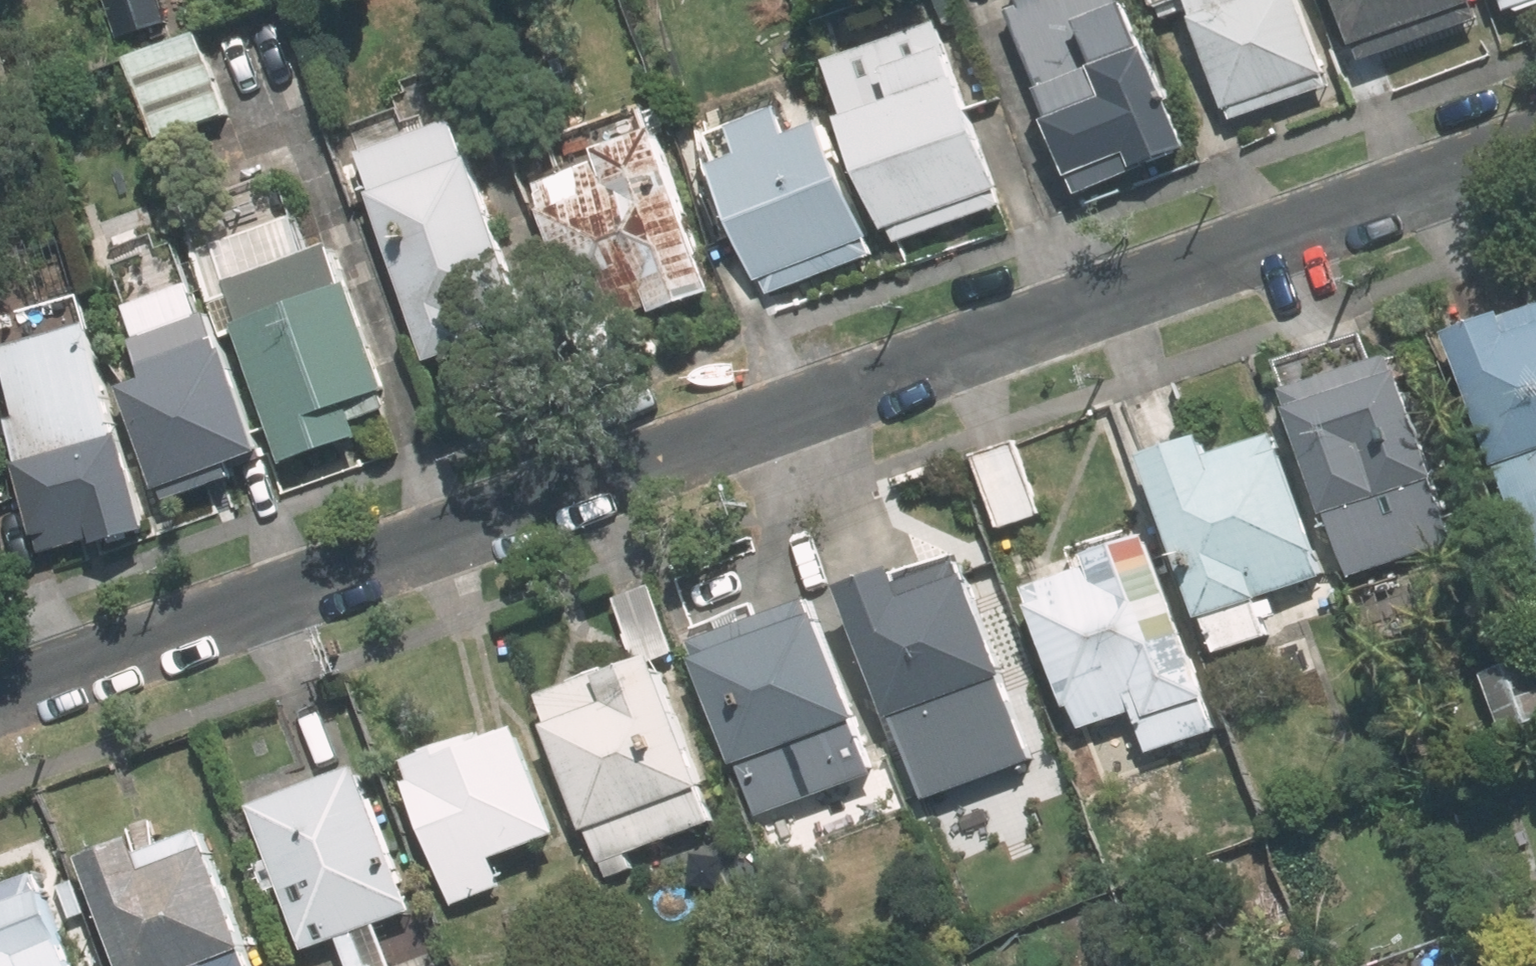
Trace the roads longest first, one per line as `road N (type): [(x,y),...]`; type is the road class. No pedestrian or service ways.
road 1 (residential): [(0,693),(1535,143)]

